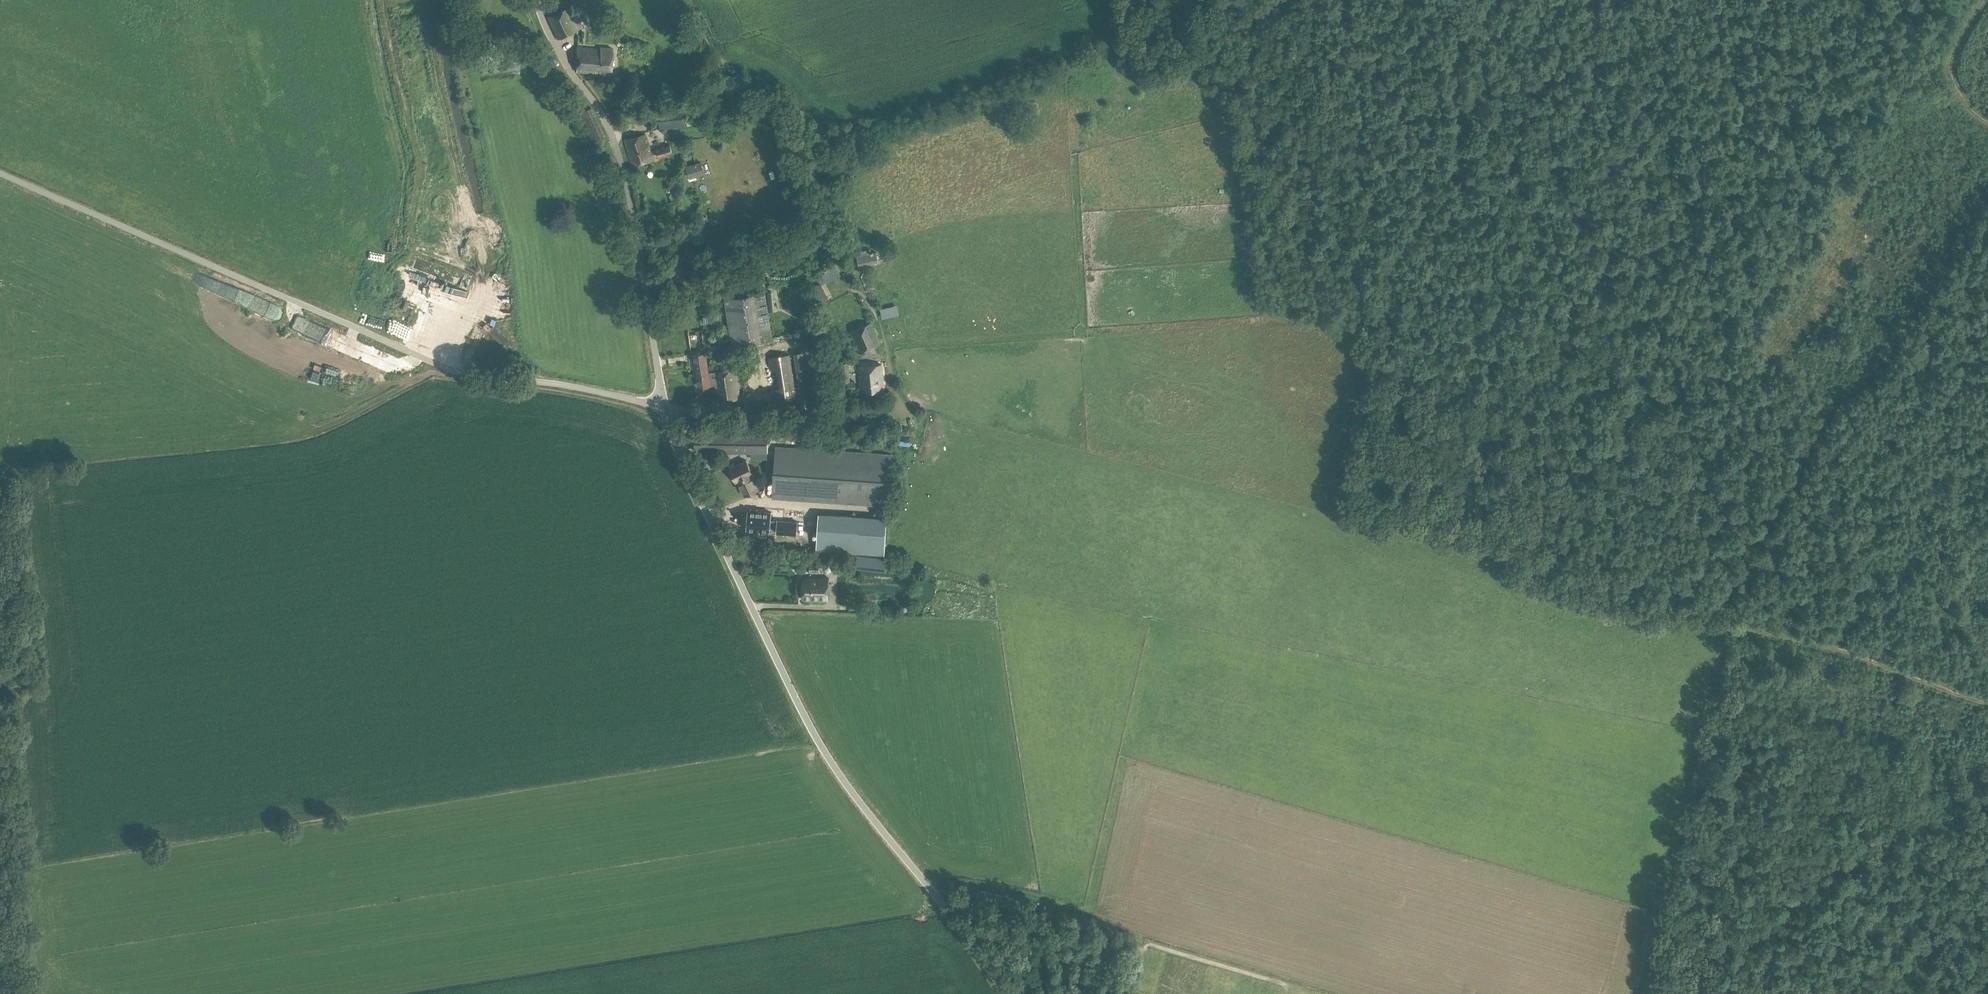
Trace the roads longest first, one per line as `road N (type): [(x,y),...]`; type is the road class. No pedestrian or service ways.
road 1 (track): [(1987,704),(1829,647),(1737,629),(1723,613),(1749,545),(1832,409),(1887,354),(1987,191)]
road 2 (unclassified): [(665,408),(454,372),(0,173)]
road 3 (unclassified): [(1007,993),(825,752),(686,469),(665,408)]
road 4 (unclassified): [(665,408),(620,158),(536,0)]
road 5 (track): [(925,881),(997,889),(1085,913)]
road 6 (track): [(1987,124),(1950,72),(1982,0)]

